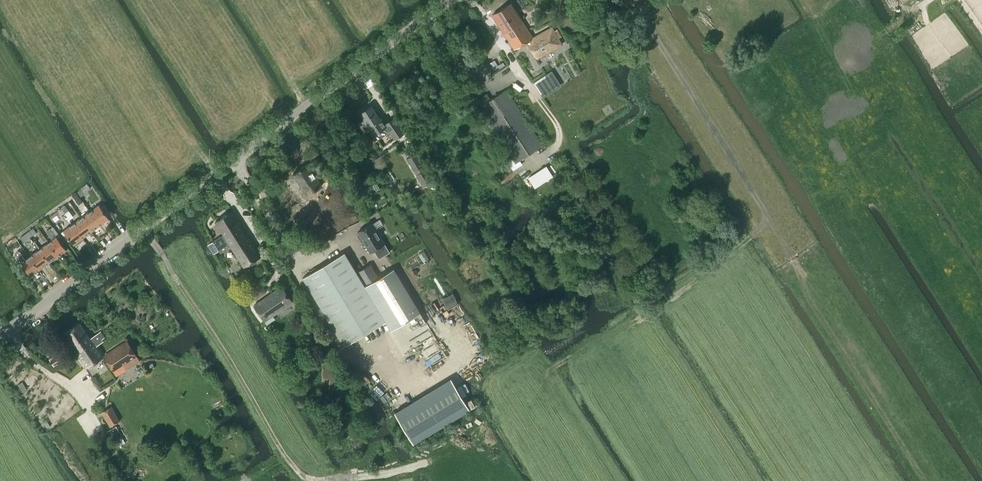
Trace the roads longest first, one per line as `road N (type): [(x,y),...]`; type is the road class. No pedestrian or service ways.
road 1 (unclassified): [(0,330),(450,0)]
road 2 (track): [(173,275),(299,474),(348,480)]

